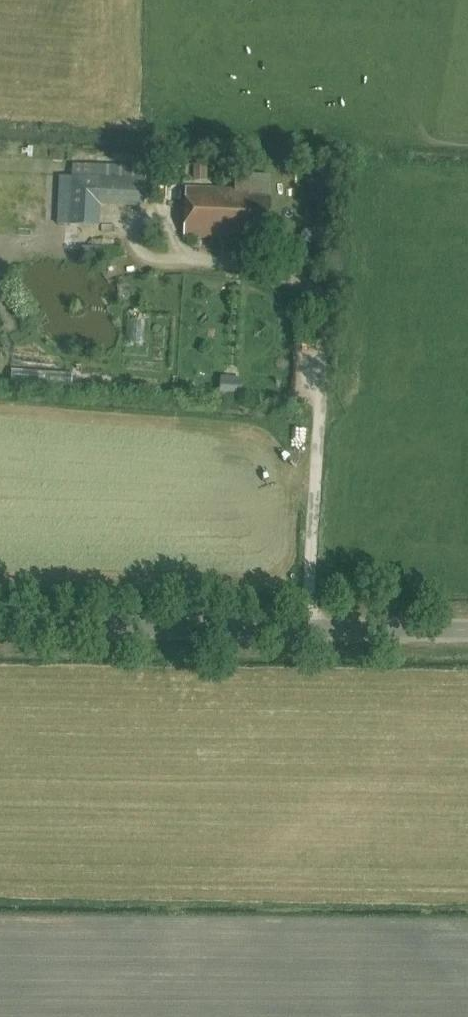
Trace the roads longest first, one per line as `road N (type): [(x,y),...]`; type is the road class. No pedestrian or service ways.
road 1 (track): [(309,628),(322,308),(353,163)]
road 2 (unclassified): [(467,630),(0,625)]
road 3 (track): [(325,300),(303,279),(142,242)]

